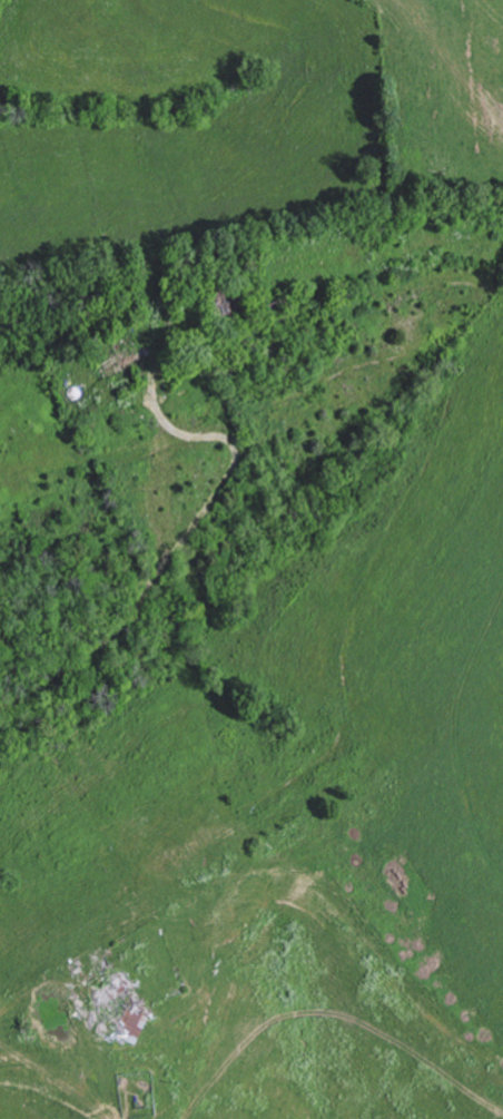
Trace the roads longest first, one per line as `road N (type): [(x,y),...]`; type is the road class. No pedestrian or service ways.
road 1 (residential): [(0,868),(119,793),(211,709),(307,536),(336,438)]

